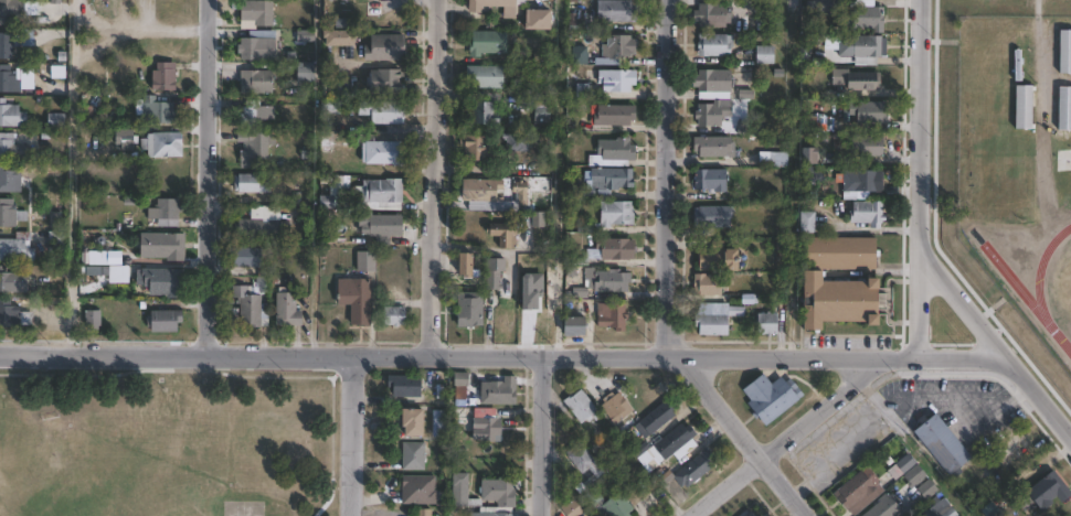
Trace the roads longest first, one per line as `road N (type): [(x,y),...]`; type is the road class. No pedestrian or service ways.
road 1 (residential): [(1010,363),(0,353)]
road 2 (residential): [(808,515),(666,355),(668,0)]
road 3 (residential): [(919,357),(920,0)]
road 4 (residential): [(428,355),(432,0)]
road 5 (residential): [(202,354),(203,0)]
road 6 (residential): [(891,357),(698,515)]
road 7 (residential): [(1070,439),(919,249)]
road 8 (residential): [(543,515),(542,354)]
road 9 (residential): [(351,515),(351,355)]

